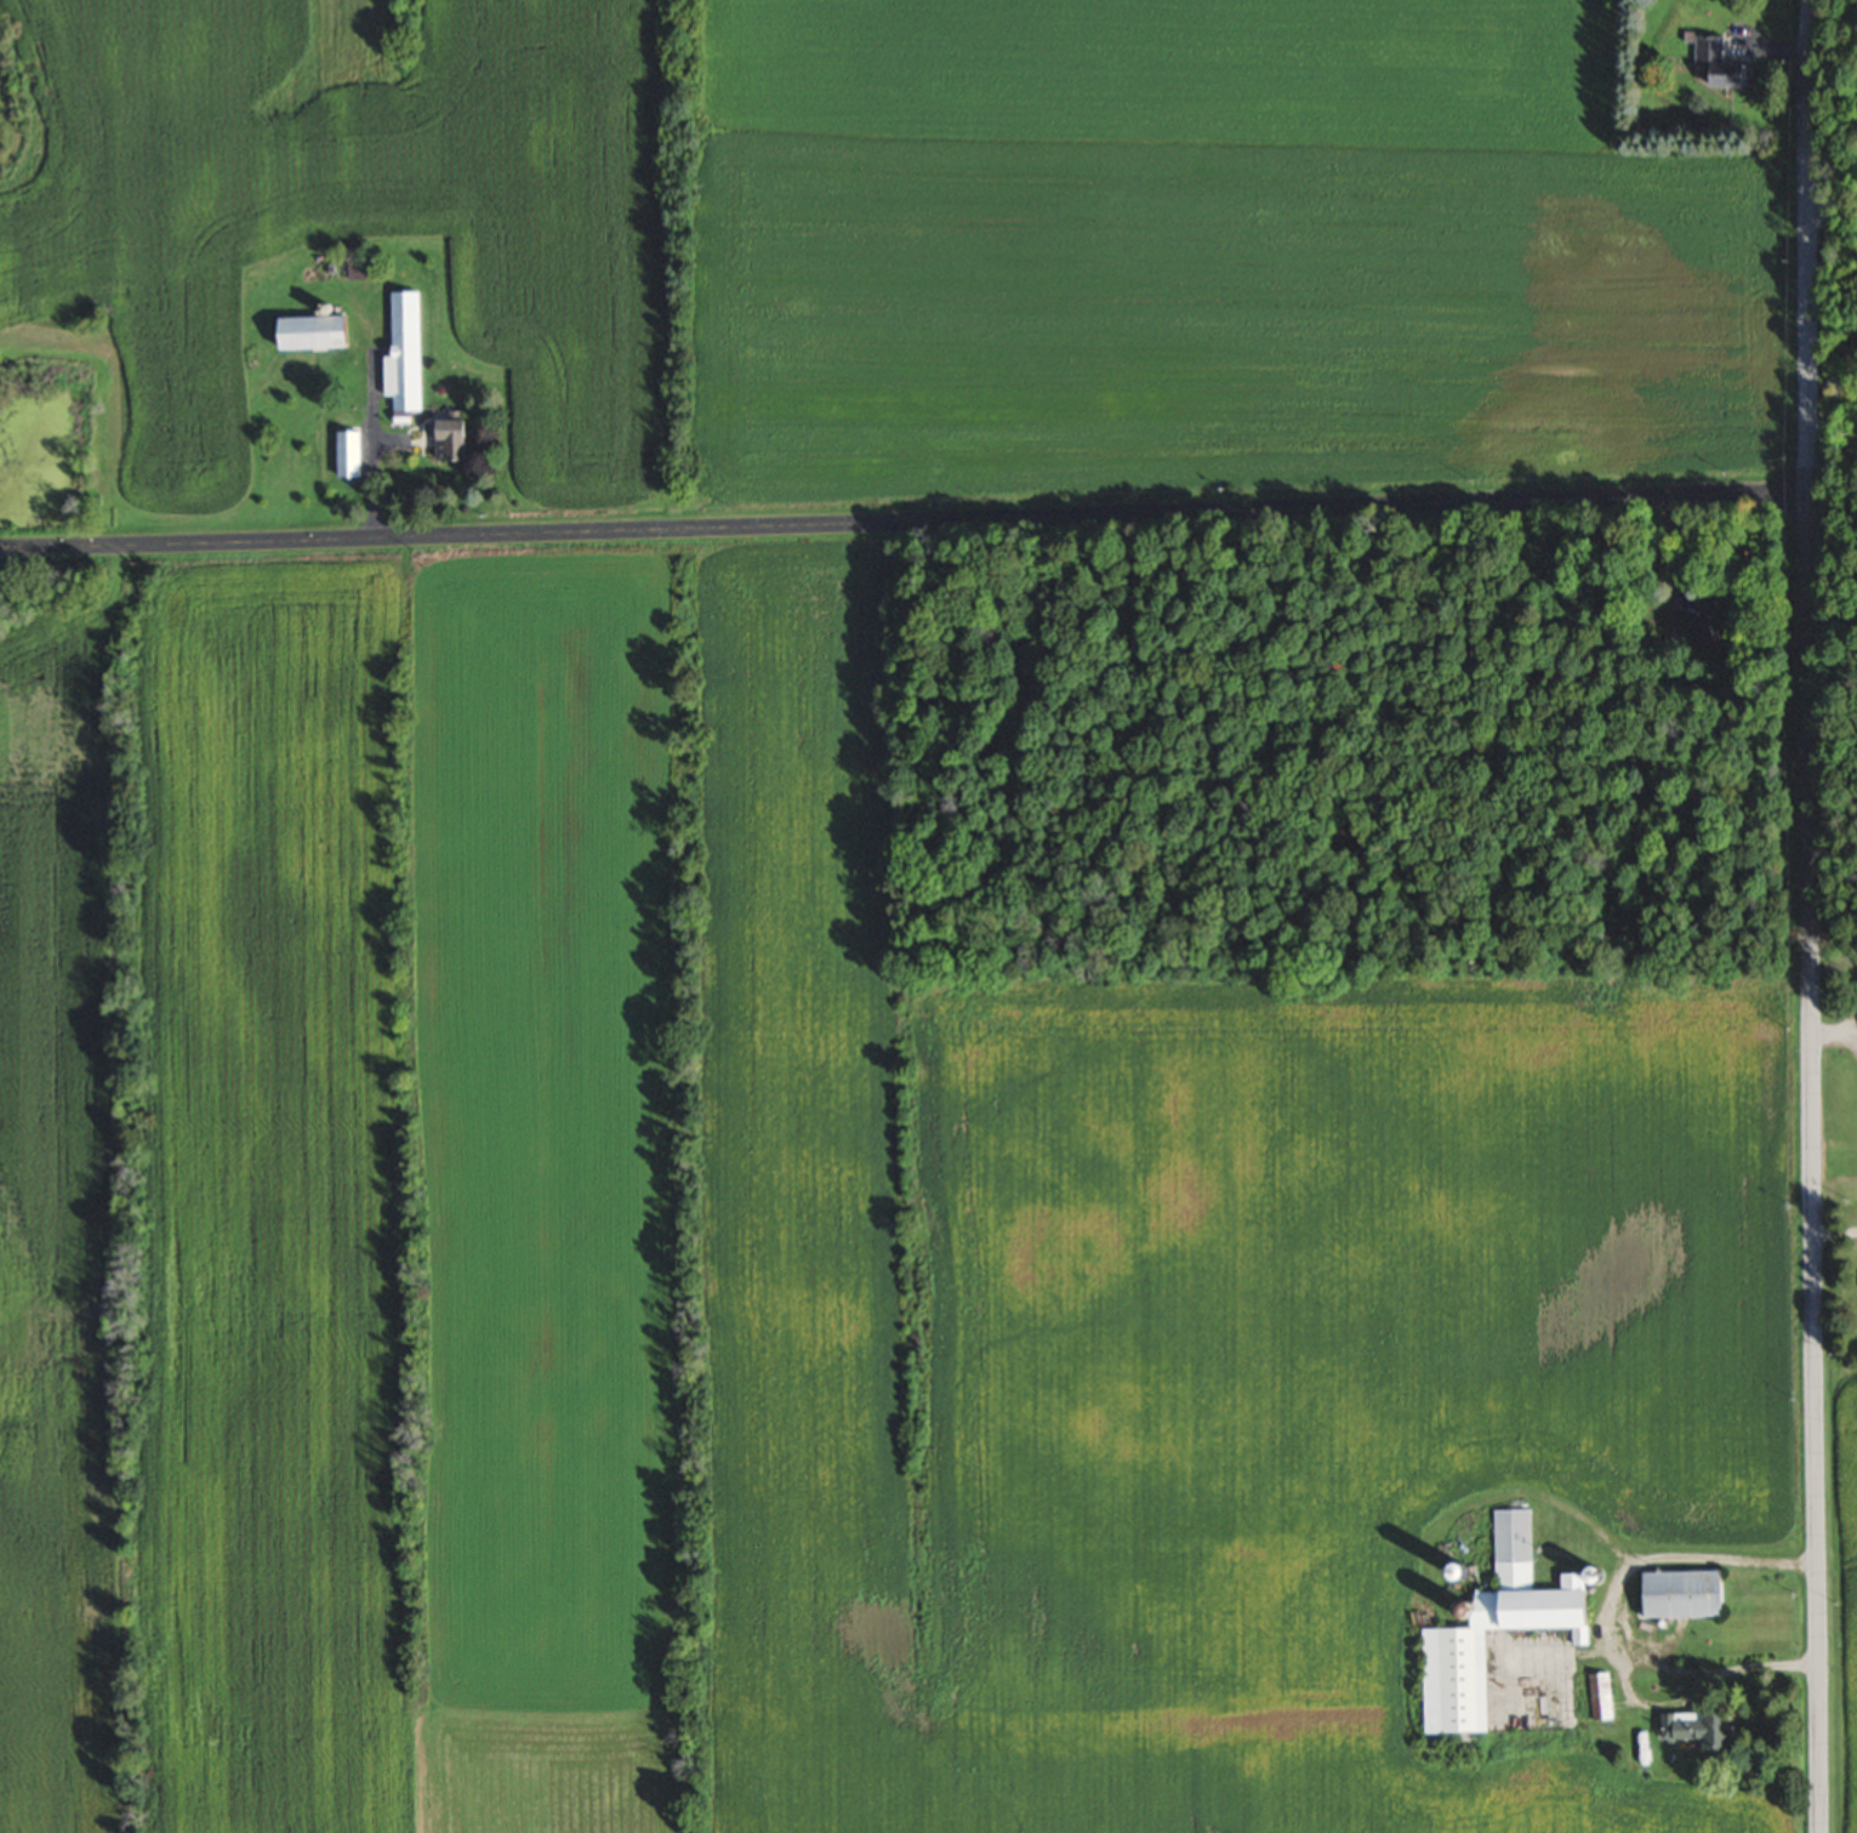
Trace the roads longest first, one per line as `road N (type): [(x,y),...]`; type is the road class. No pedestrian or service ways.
road 1 (tertiary): [(1820,1832),(1807,204),(1813,0)]
road 2 (residential): [(1808,495),(0,549)]

